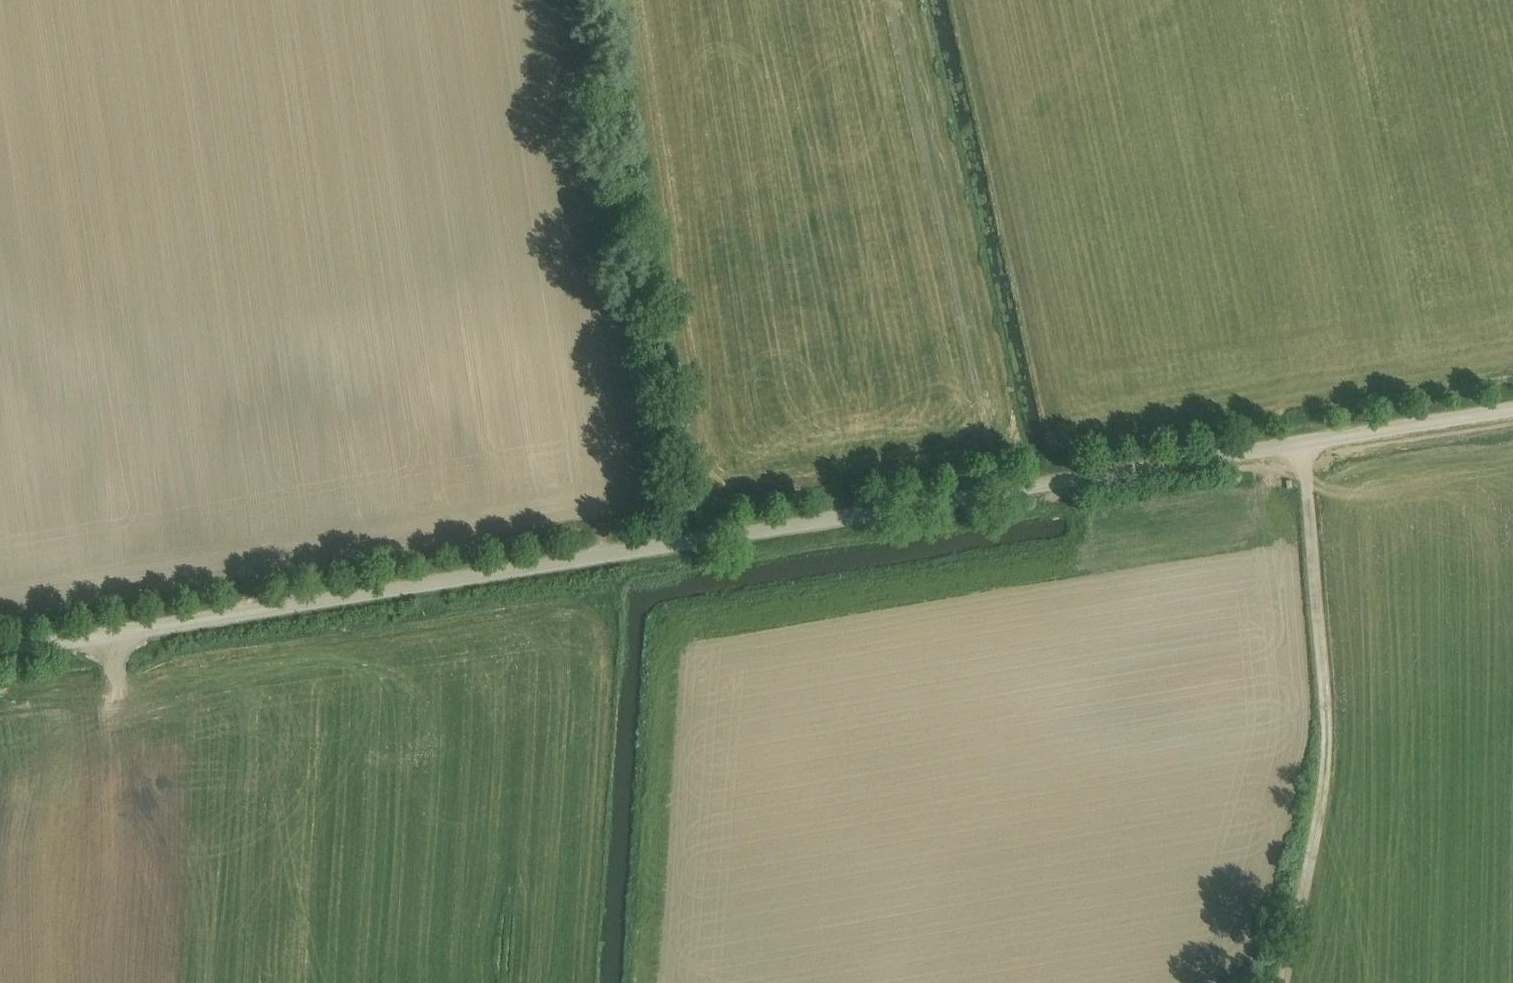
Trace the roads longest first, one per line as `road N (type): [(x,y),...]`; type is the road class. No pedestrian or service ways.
road 1 (unclassified): [(1512,410),(0,654)]
road 2 (track): [(591,0),(676,546)]

